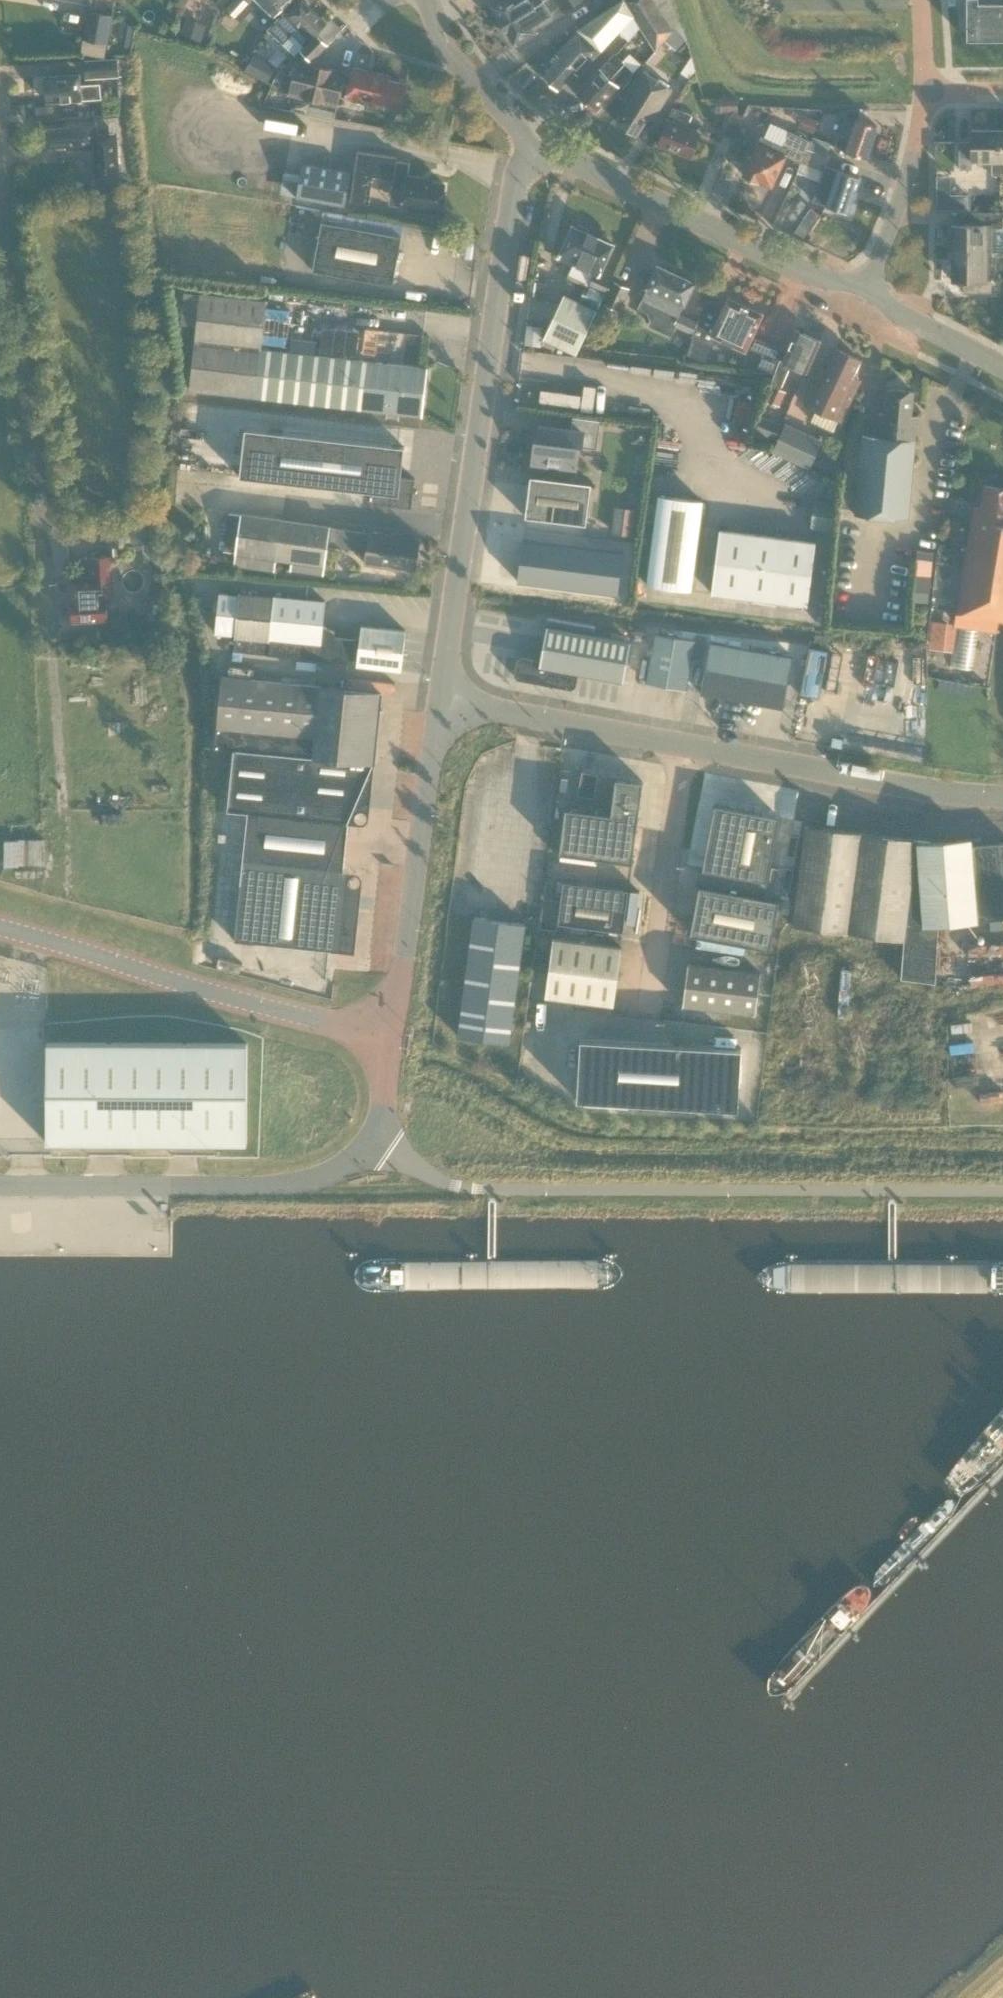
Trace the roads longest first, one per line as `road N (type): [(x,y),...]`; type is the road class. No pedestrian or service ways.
road 1 (unclassified): [(382,1137),(452,1187),(488,1192),(1002,1196)]
road 2 (unclassified): [(439,705),(517,172),(530,154)]
road 3 (residential): [(52,658),(0,199)]
road 4 (unclassified): [(0,929),(393,1044)]
road 5 (unclassified): [(0,1186),(282,1187),(335,1173),(382,1137)]
road 6 (unclassified): [(862,289),(817,279),(638,201),(560,157),(530,154)]
road 7 (unclassified): [(393,1044),(439,705)]
road 8 (unclassified): [(1002,799),(961,799),(674,746)]
road 9 (residential): [(639,1025),(674,746)]
road 10 (track): [(68,898),(52,658)]
road 11 (unclassified): [(674,746),(439,705)]
road 12 (unclassified): [(862,289),(900,191),(924,96)]
road 13 (unclassified): [(530,154),(512,118),(443,42),(428,0)]
road 14 (unclassified): [(1002,367),(862,289)]

